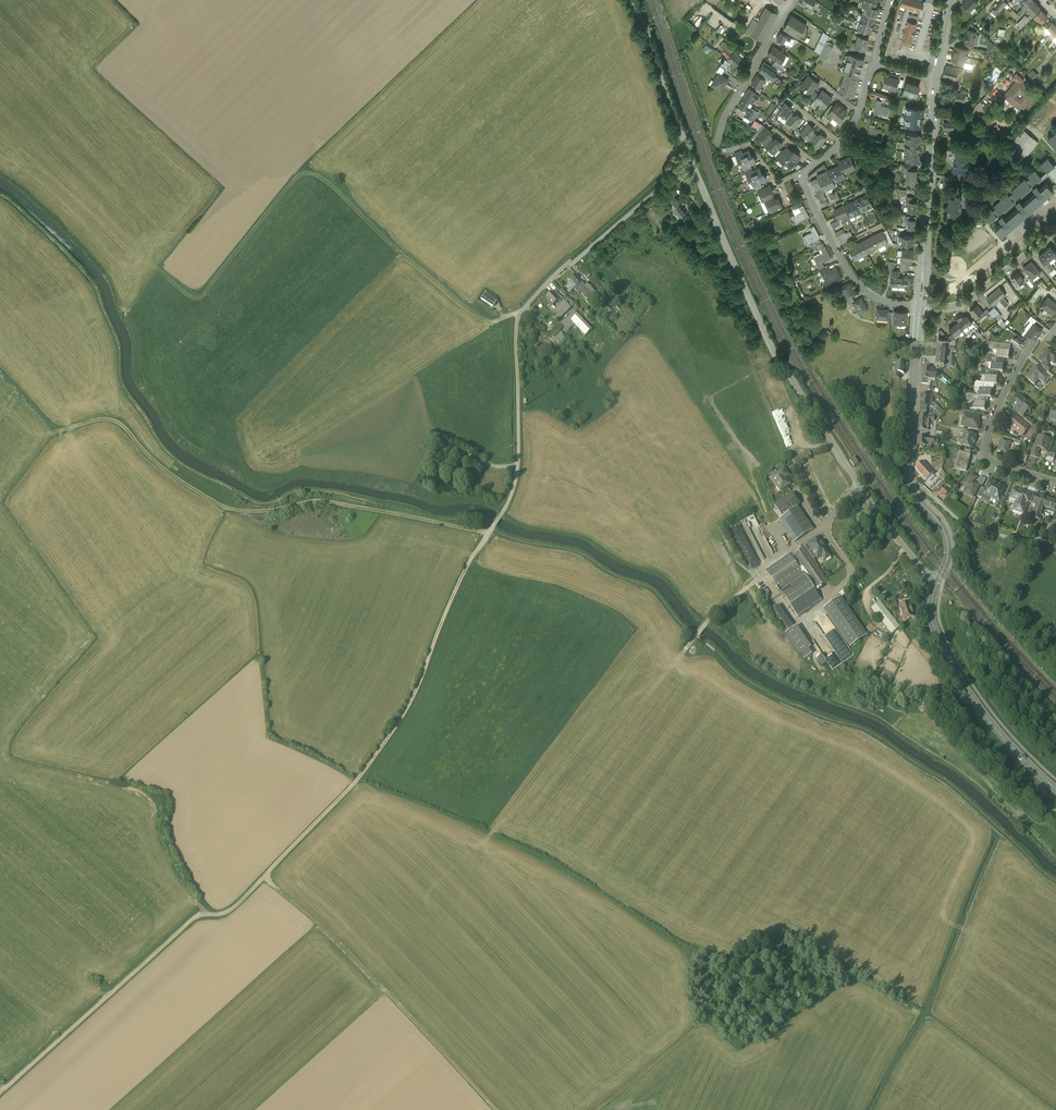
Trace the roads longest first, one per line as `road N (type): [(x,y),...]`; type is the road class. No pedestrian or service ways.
road 1 (track): [(488,533),(320,501),(271,510),(226,507),(165,470),(110,419),(57,431),(0,372)]
road 2 (residential): [(937,587),(883,524),(783,364),(693,158)]
road 3 (unclassified): [(493,527),(517,473),(520,315),(693,158)]
road 4 (track): [(265,876),(393,727),(493,527)]
road 5 (track): [(1055,881),(954,787),(880,738),(763,690),(715,651)]
road 6 (track): [(265,876),(228,913),(198,913),(0,1095)]
road 7 (track): [(496,1109),(265,876)]
road 8 (residential): [(872,61),(859,108),(840,141),(804,171),(805,179),(864,285),(920,302)]
road 9 (primary): [(1055,792),(995,731),(949,665),(931,622),(937,587)]
road 10 (residential): [(1055,491),(982,460),(1013,383),(1055,319)]
road 11 (primary): [(920,302),(936,77)]
road 12 (primary): [(908,489),(920,302)]
road 13 (unclassified): [(693,158),(633,0)]
road 14 (residential): [(790,0),(716,143)]
road 15 (residential): [(920,302),(975,290),(1055,224)]
road 16 (unclassified): [(1043,548),(968,532),(908,489)]

